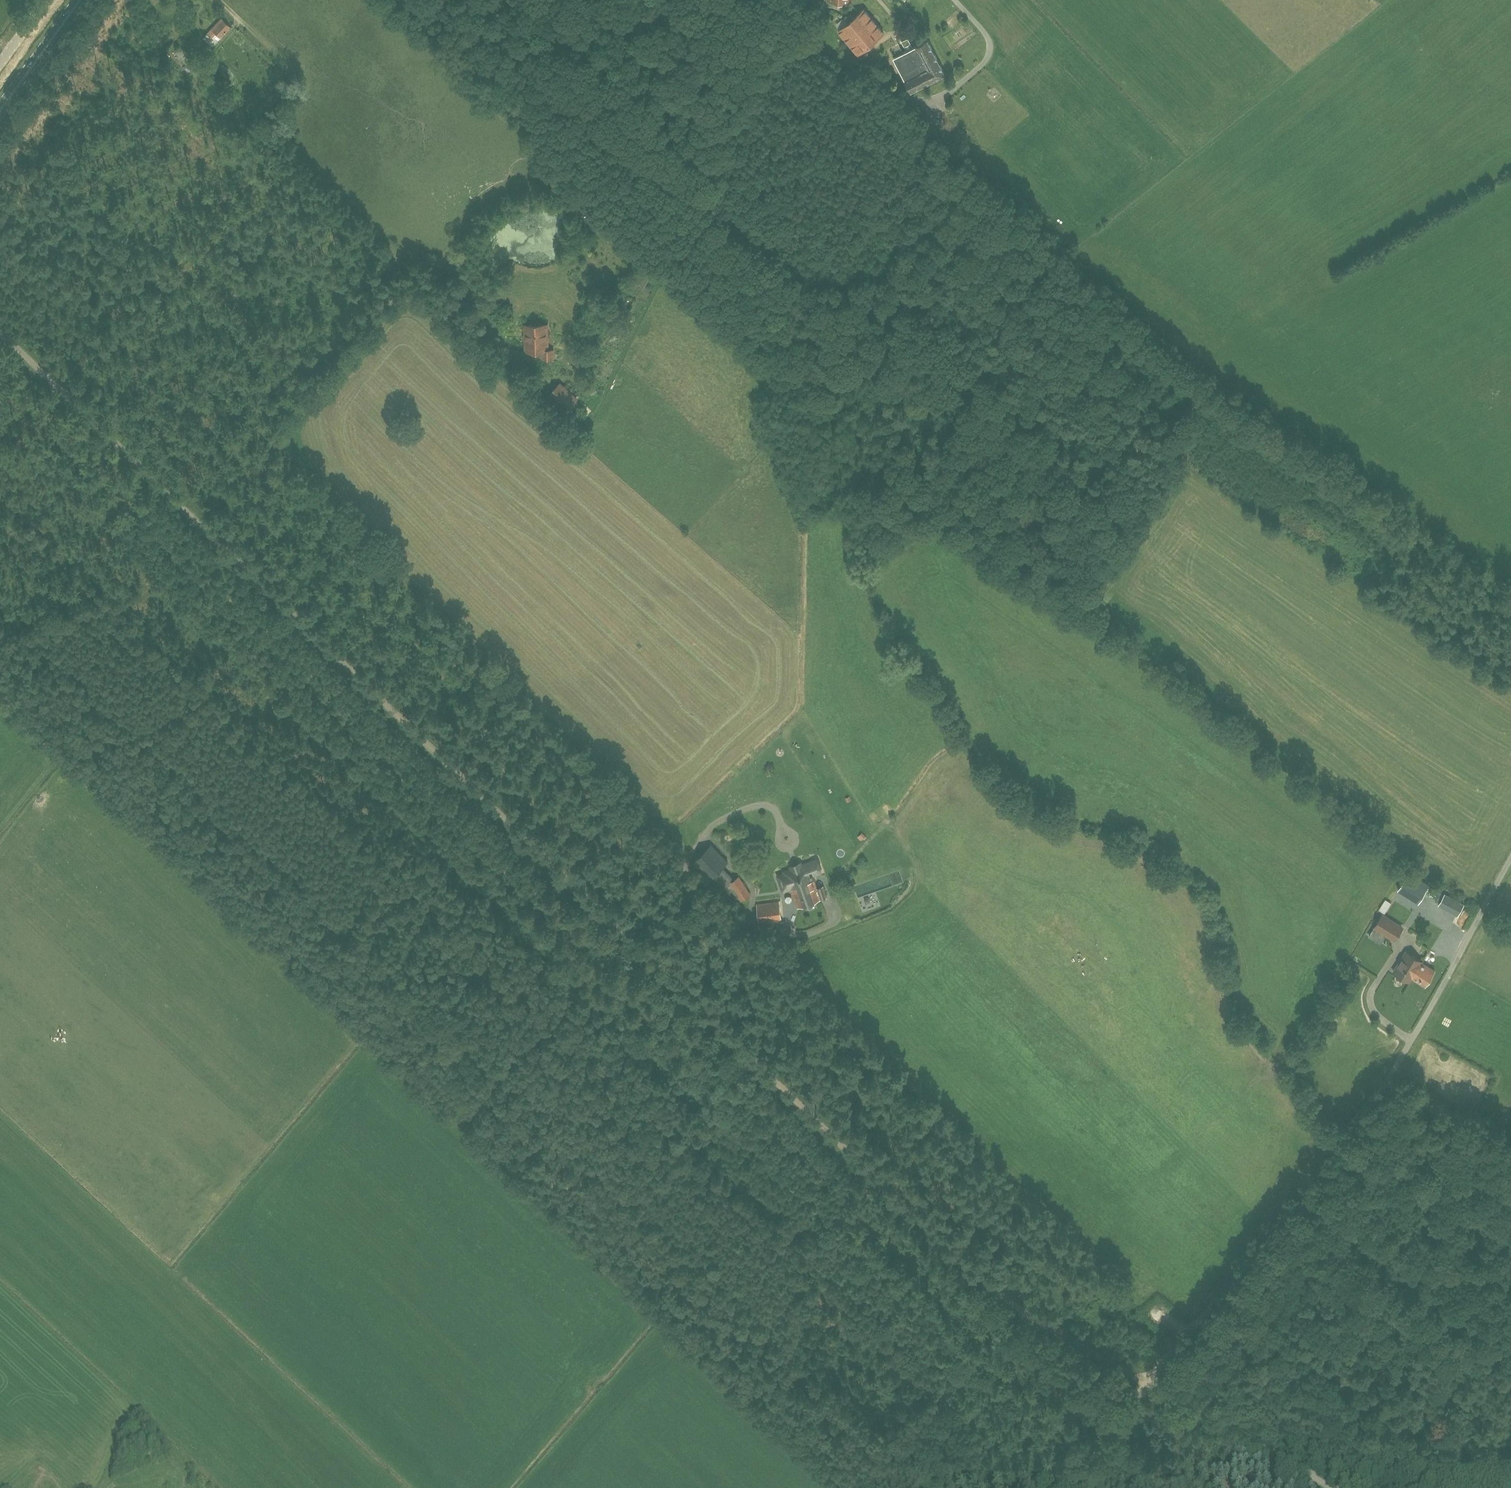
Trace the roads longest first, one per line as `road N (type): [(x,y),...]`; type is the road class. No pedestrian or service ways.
road 1 (track): [(1150,1385),(1000,1296),(0,329)]
road 2 (unclassified): [(1150,1385),(1358,1133),(1510,865)]
road 3 (track): [(223,0),(298,73),(296,160),(405,263),(472,283),(508,346)]
road 4 (track): [(1337,1487),(1150,1385)]
road 5 (primary): [(0,113),(82,0)]

